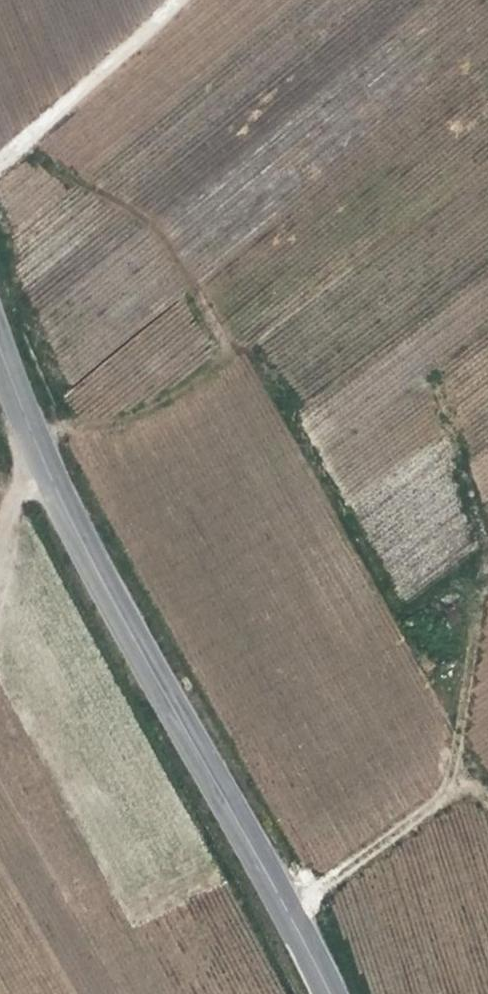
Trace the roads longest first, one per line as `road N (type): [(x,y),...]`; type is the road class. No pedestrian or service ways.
road 1 (secondary): [(333,993),(259,843),(40,464),(0,356)]
road 2 (track): [(184,0),(0,165)]

